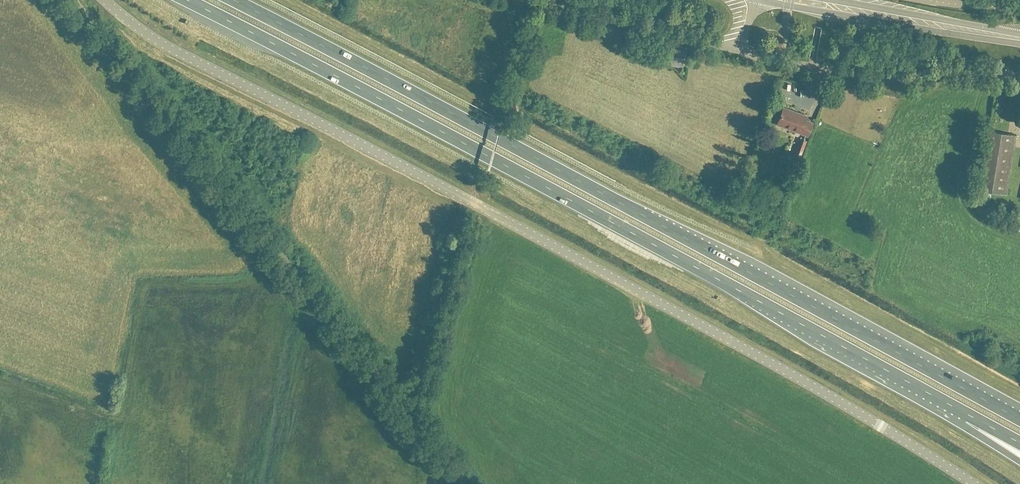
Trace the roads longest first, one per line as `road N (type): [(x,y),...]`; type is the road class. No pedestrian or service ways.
road 1 (unclassified): [(974,483),(635,288),(153,38),(104,0)]
road 2 (trunk): [(1019,419),(234,0)]
road 3 (trunk): [(188,0),(969,415)]
road 4 (unclassified): [(1019,75),(958,68),(899,80),(734,49)]
road 5 (secondary): [(769,0),(1019,39)]
road 6 (unclassified): [(734,49),(527,0)]
road 7 (secondary): [(1019,38),(844,0)]

